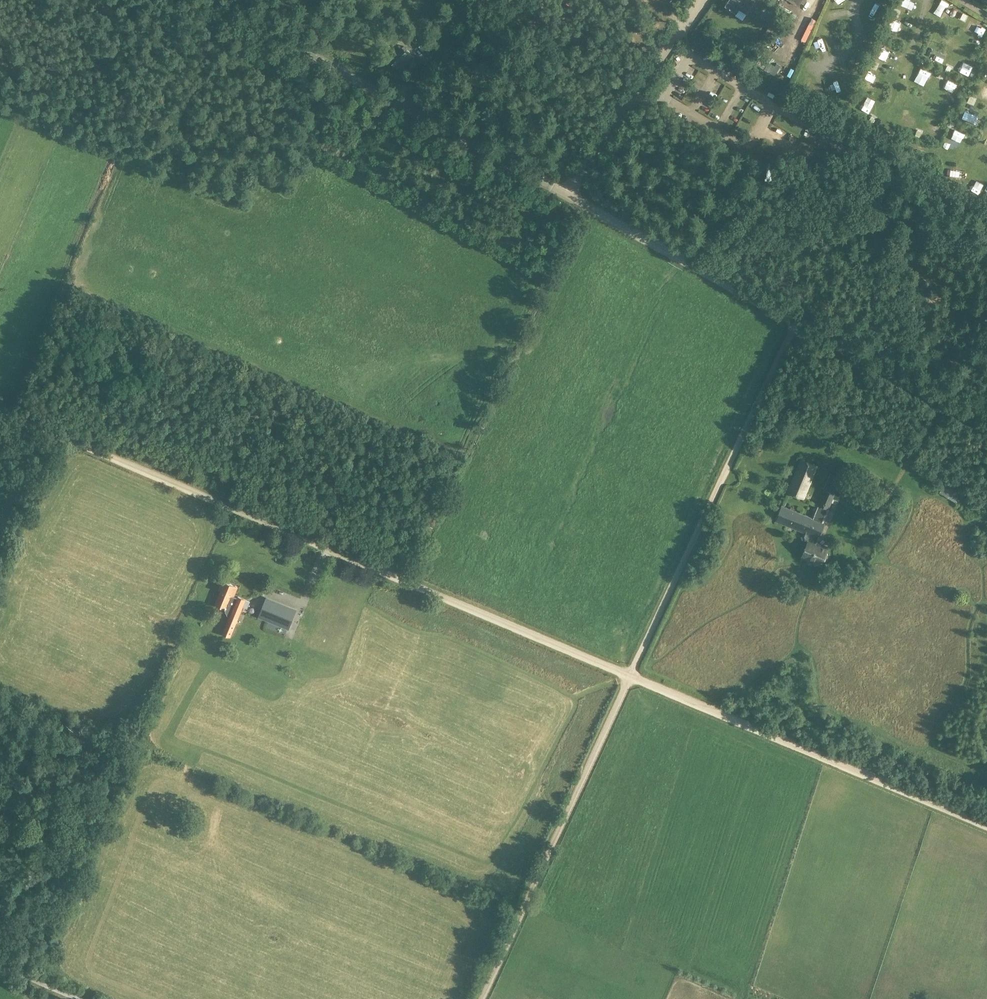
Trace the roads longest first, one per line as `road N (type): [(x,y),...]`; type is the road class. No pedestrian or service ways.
road 1 (unclassified): [(986,425),(220,0)]
road 2 (track): [(631,668),(0,408)]
road 3 (track): [(986,826),(631,668)]
road 4 (track): [(631,668),(797,321)]
road 5 (track): [(478,998),(631,668)]

